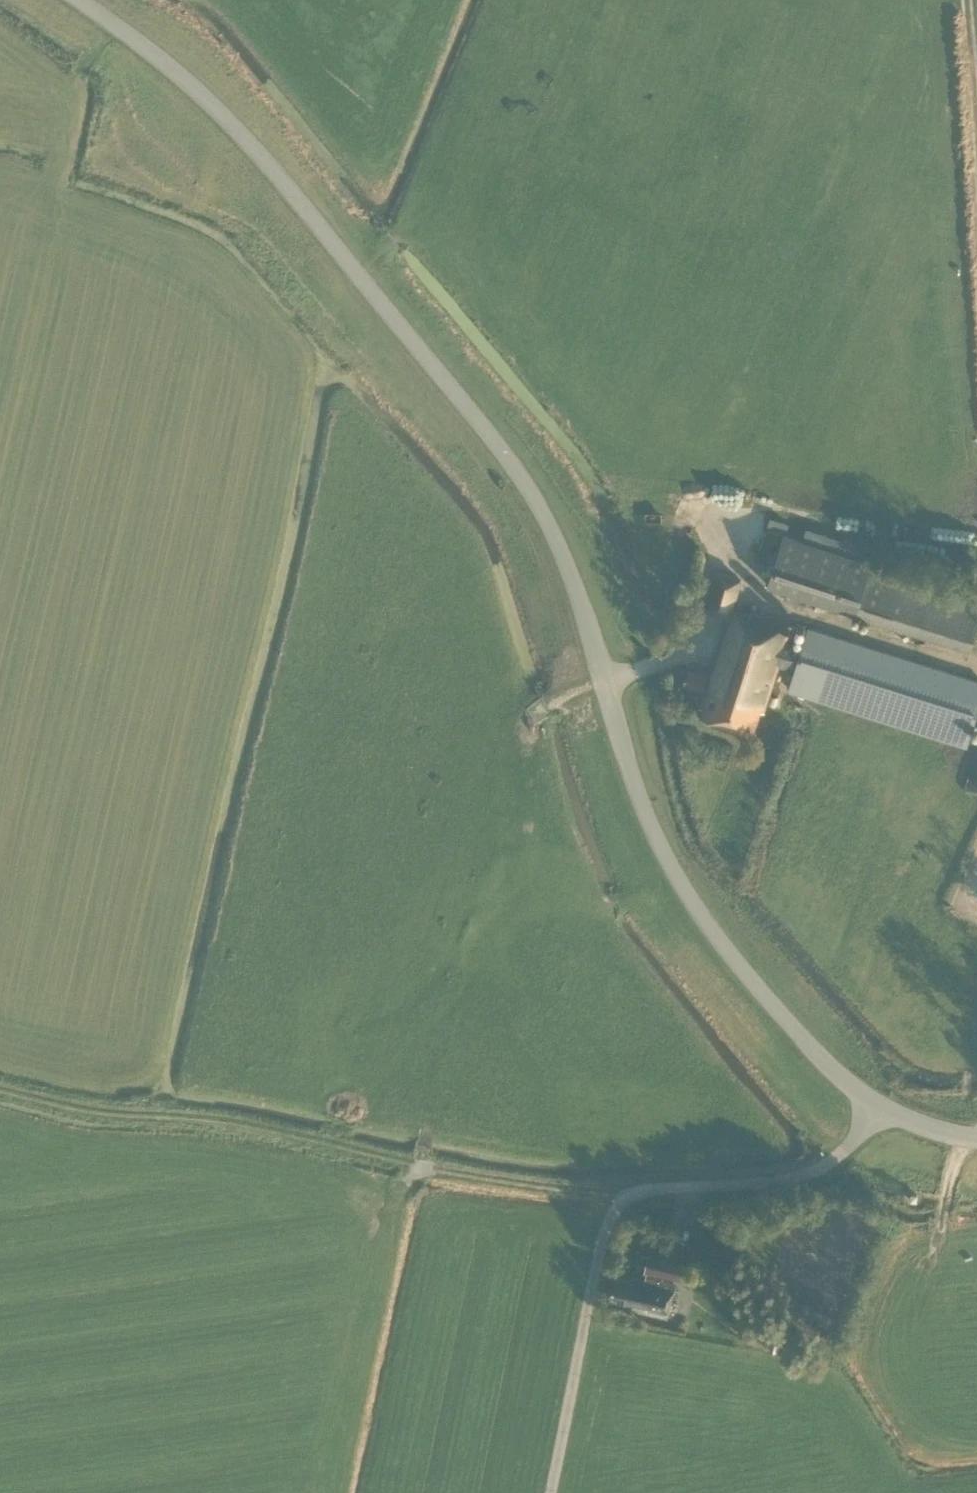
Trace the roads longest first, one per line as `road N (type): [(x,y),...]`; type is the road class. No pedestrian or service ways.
road 1 (unclassified): [(881,1106),(824,1059),(729,950),(683,881),(638,791),(559,539),(517,468),(236,125),(82,0)]
road 2 (track): [(0,1095),(569,1188),(628,1190)]
road 3 (unclassified): [(628,1190),(809,1172),(851,1144),(881,1106)]

